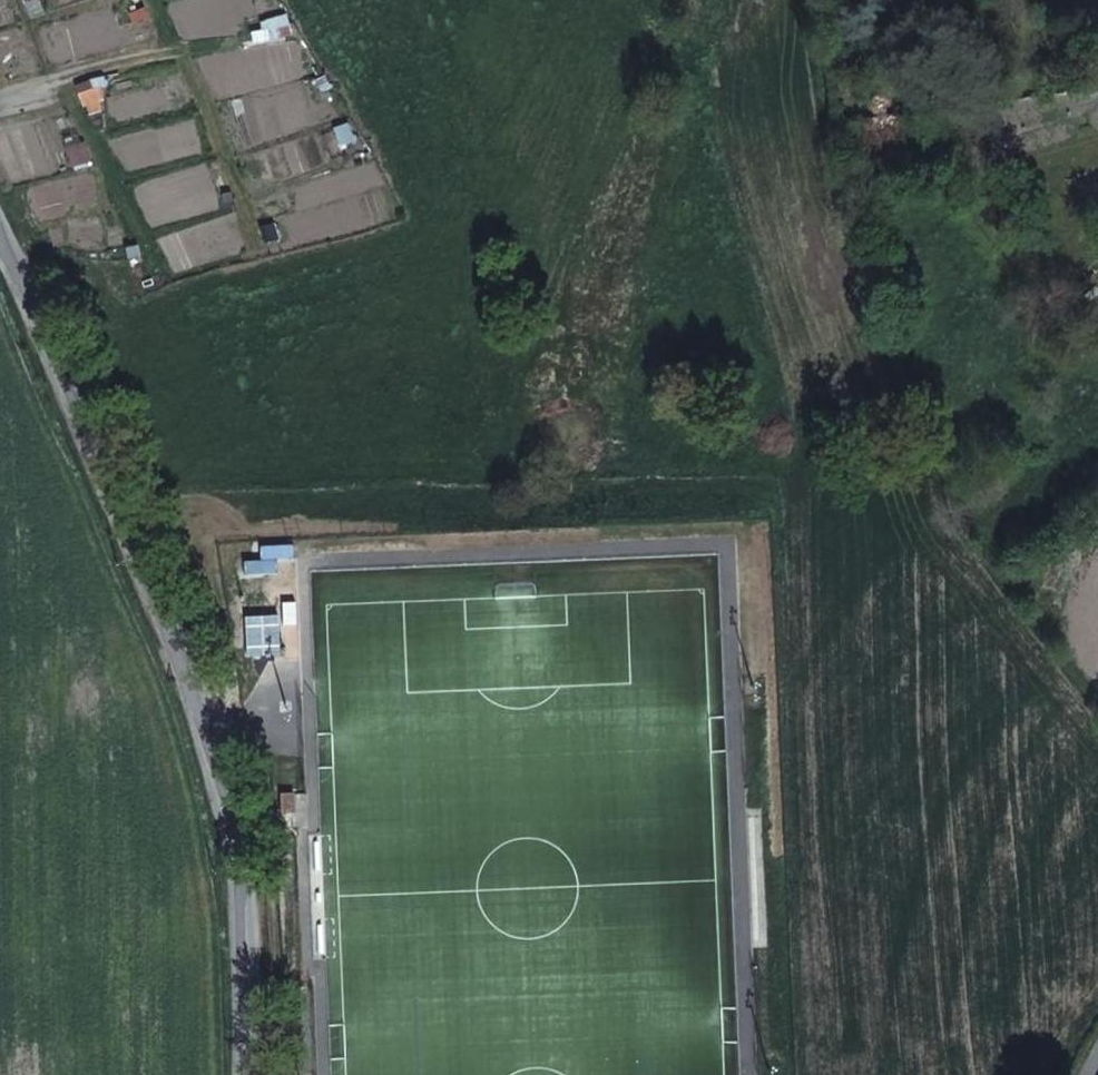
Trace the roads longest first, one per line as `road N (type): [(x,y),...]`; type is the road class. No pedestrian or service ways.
road 1 (residential): [(0,234),(163,584),(203,717),(243,907),(251,1074)]

